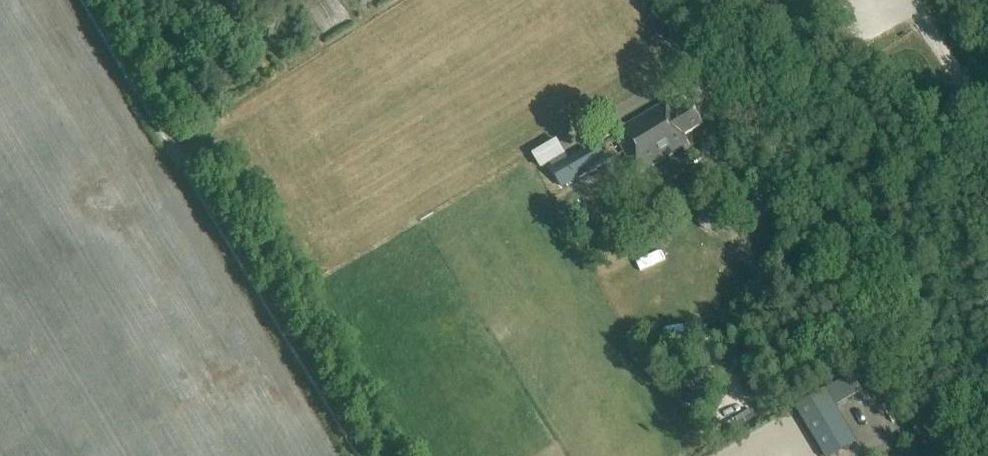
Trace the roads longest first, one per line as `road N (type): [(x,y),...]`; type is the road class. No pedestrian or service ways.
road 1 (tertiary): [(963,455),(697,0)]

